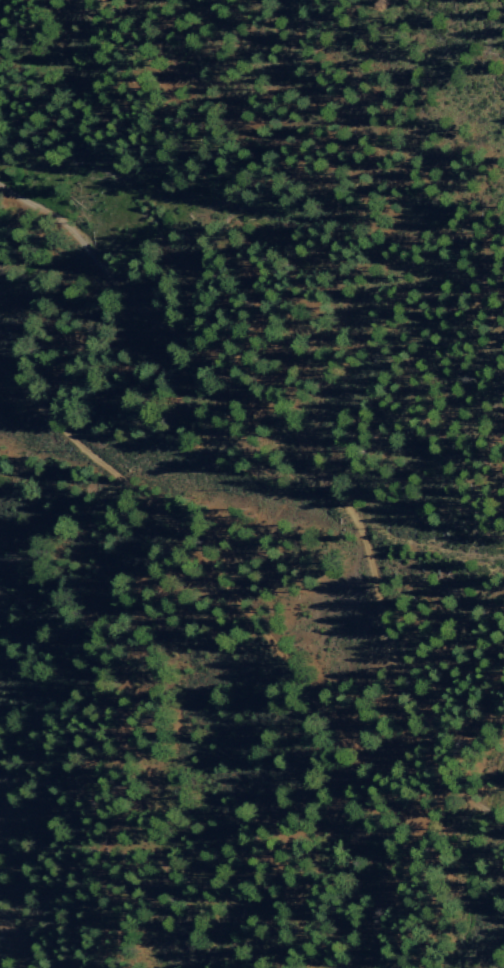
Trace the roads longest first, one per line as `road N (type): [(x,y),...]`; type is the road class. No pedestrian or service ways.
road 1 (track): [(411,762),(351,535),(307,464),(181,336),(136,303),(78,231),(0,186)]
road 2 (track): [(411,762),(395,765),(350,746),(193,541),(0,362)]

